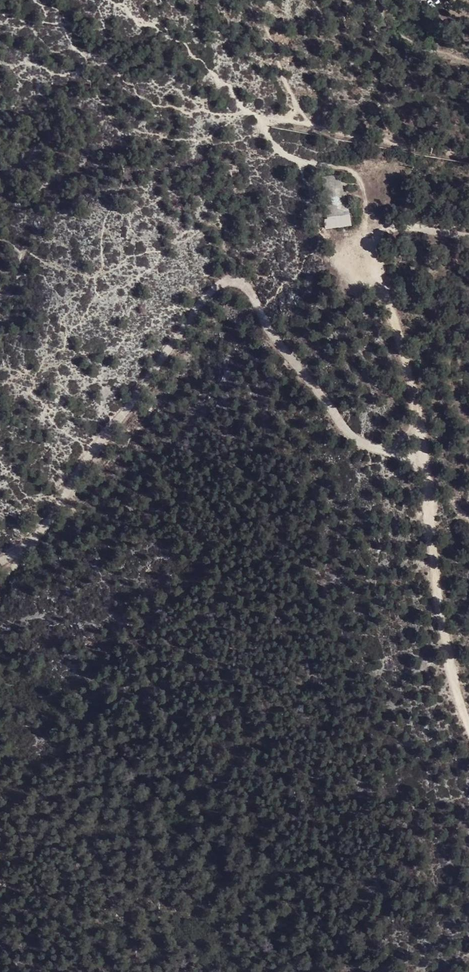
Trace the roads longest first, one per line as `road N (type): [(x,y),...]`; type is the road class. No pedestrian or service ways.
road 1 (track): [(0,563),(39,540),(64,492),(214,288),(230,280),(245,283),(268,329),(354,442),(424,461)]
road 2 (track): [(468,237),(399,227),(373,234),(378,276),(413,378),(438,593),(468,709)]

